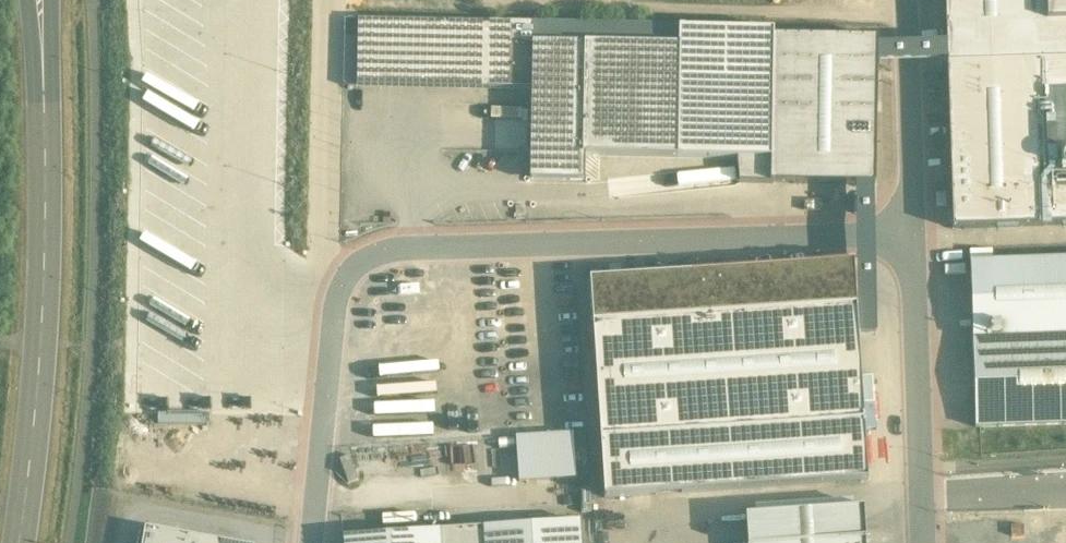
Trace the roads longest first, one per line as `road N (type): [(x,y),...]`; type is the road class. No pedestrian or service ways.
road 1 (residential): [(311,542),(334,313),(359,273),(423,257),(909,239)]
road 2 (primary): [(18,542),(42,331),(40,0)]
road 3 (residential): [(909,239),(924,542)]
road 4 (residential): [(905,21),(909,239)]

